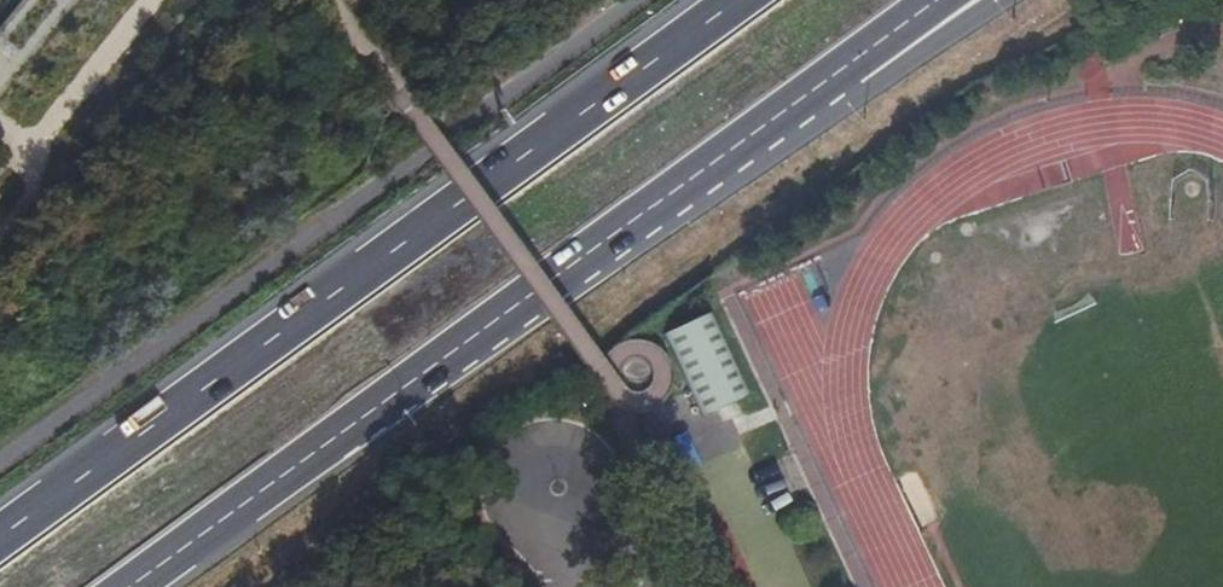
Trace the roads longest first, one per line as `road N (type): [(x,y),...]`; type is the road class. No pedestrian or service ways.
road 1 (motorway): [(742,0),(0,540)]
road 2 (motorway): [(134,586),(840,74)]
road 3 (track): [(33,172),(160,0)]
road 4 (motorway): [(840,74),(884,80),(1010,0)]
road 5 (motorway): [(840,74),(941,0)]

